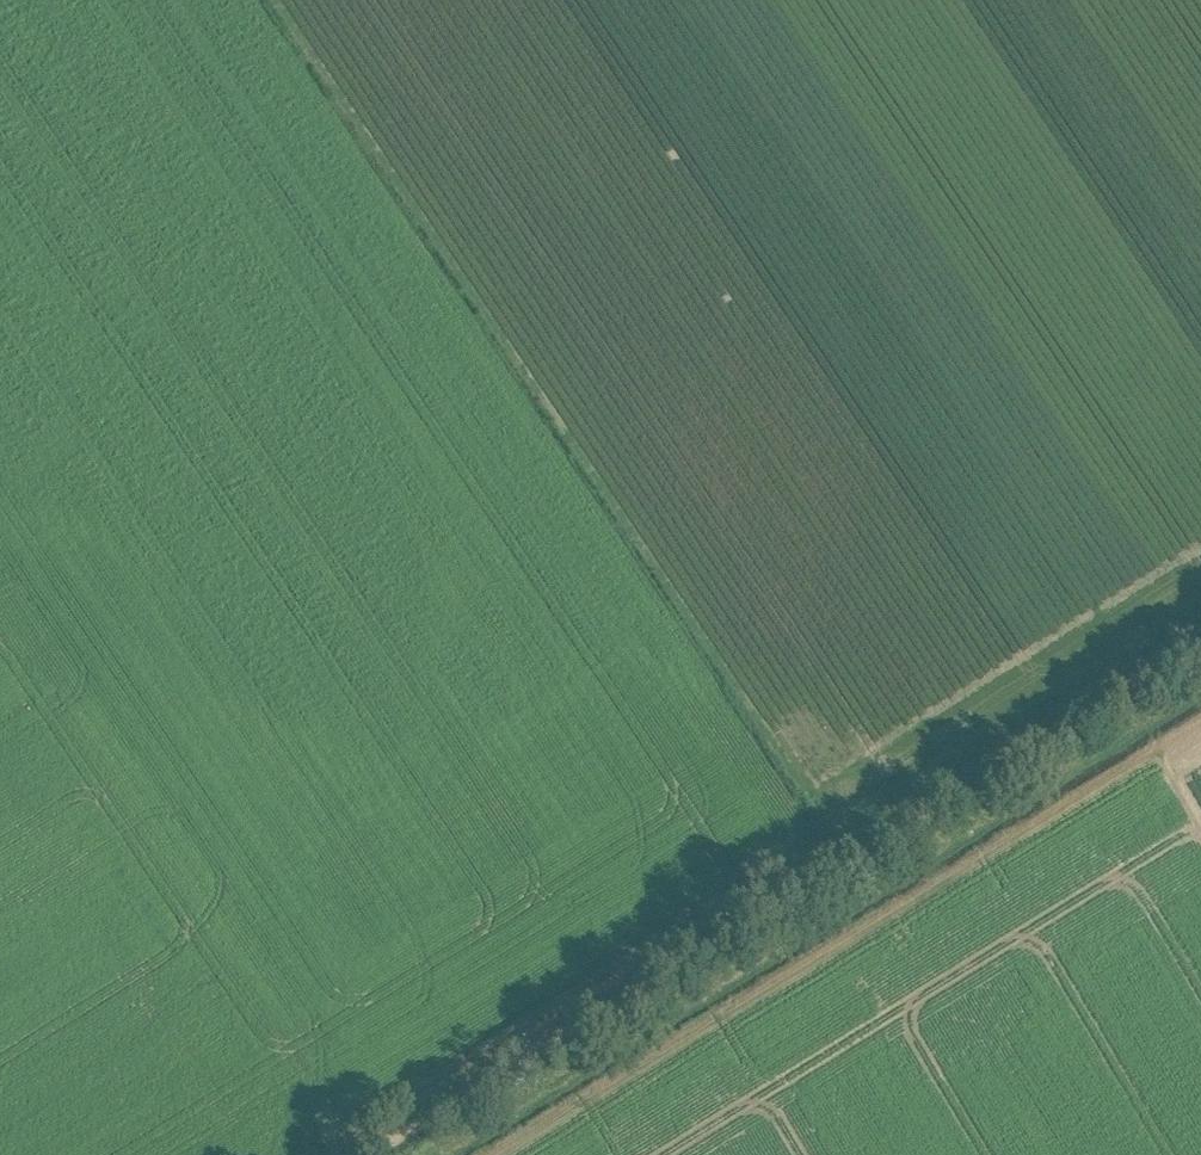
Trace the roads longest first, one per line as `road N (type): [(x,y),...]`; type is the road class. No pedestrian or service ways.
road 1 (track): [(355,1154),(1200,632)]

